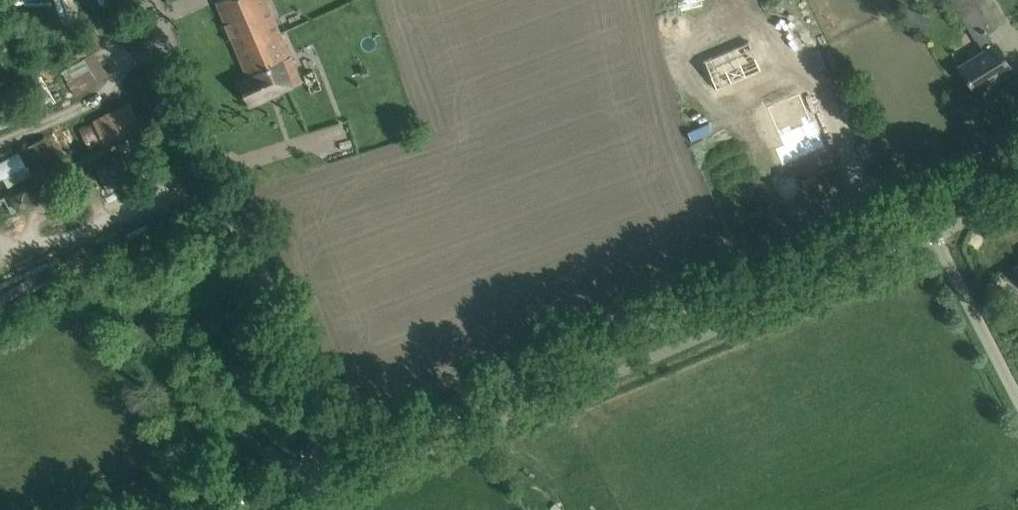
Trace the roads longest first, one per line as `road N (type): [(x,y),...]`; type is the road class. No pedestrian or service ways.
road 1 (tertiary): [(335,461),(924,208)]
road 2 (unclassified): [(335,461),(150,0)]
road 3 (unclassified): [(1017,398),(924,208)]
road 4 (tertiary): [(213,509),(335,461)]

